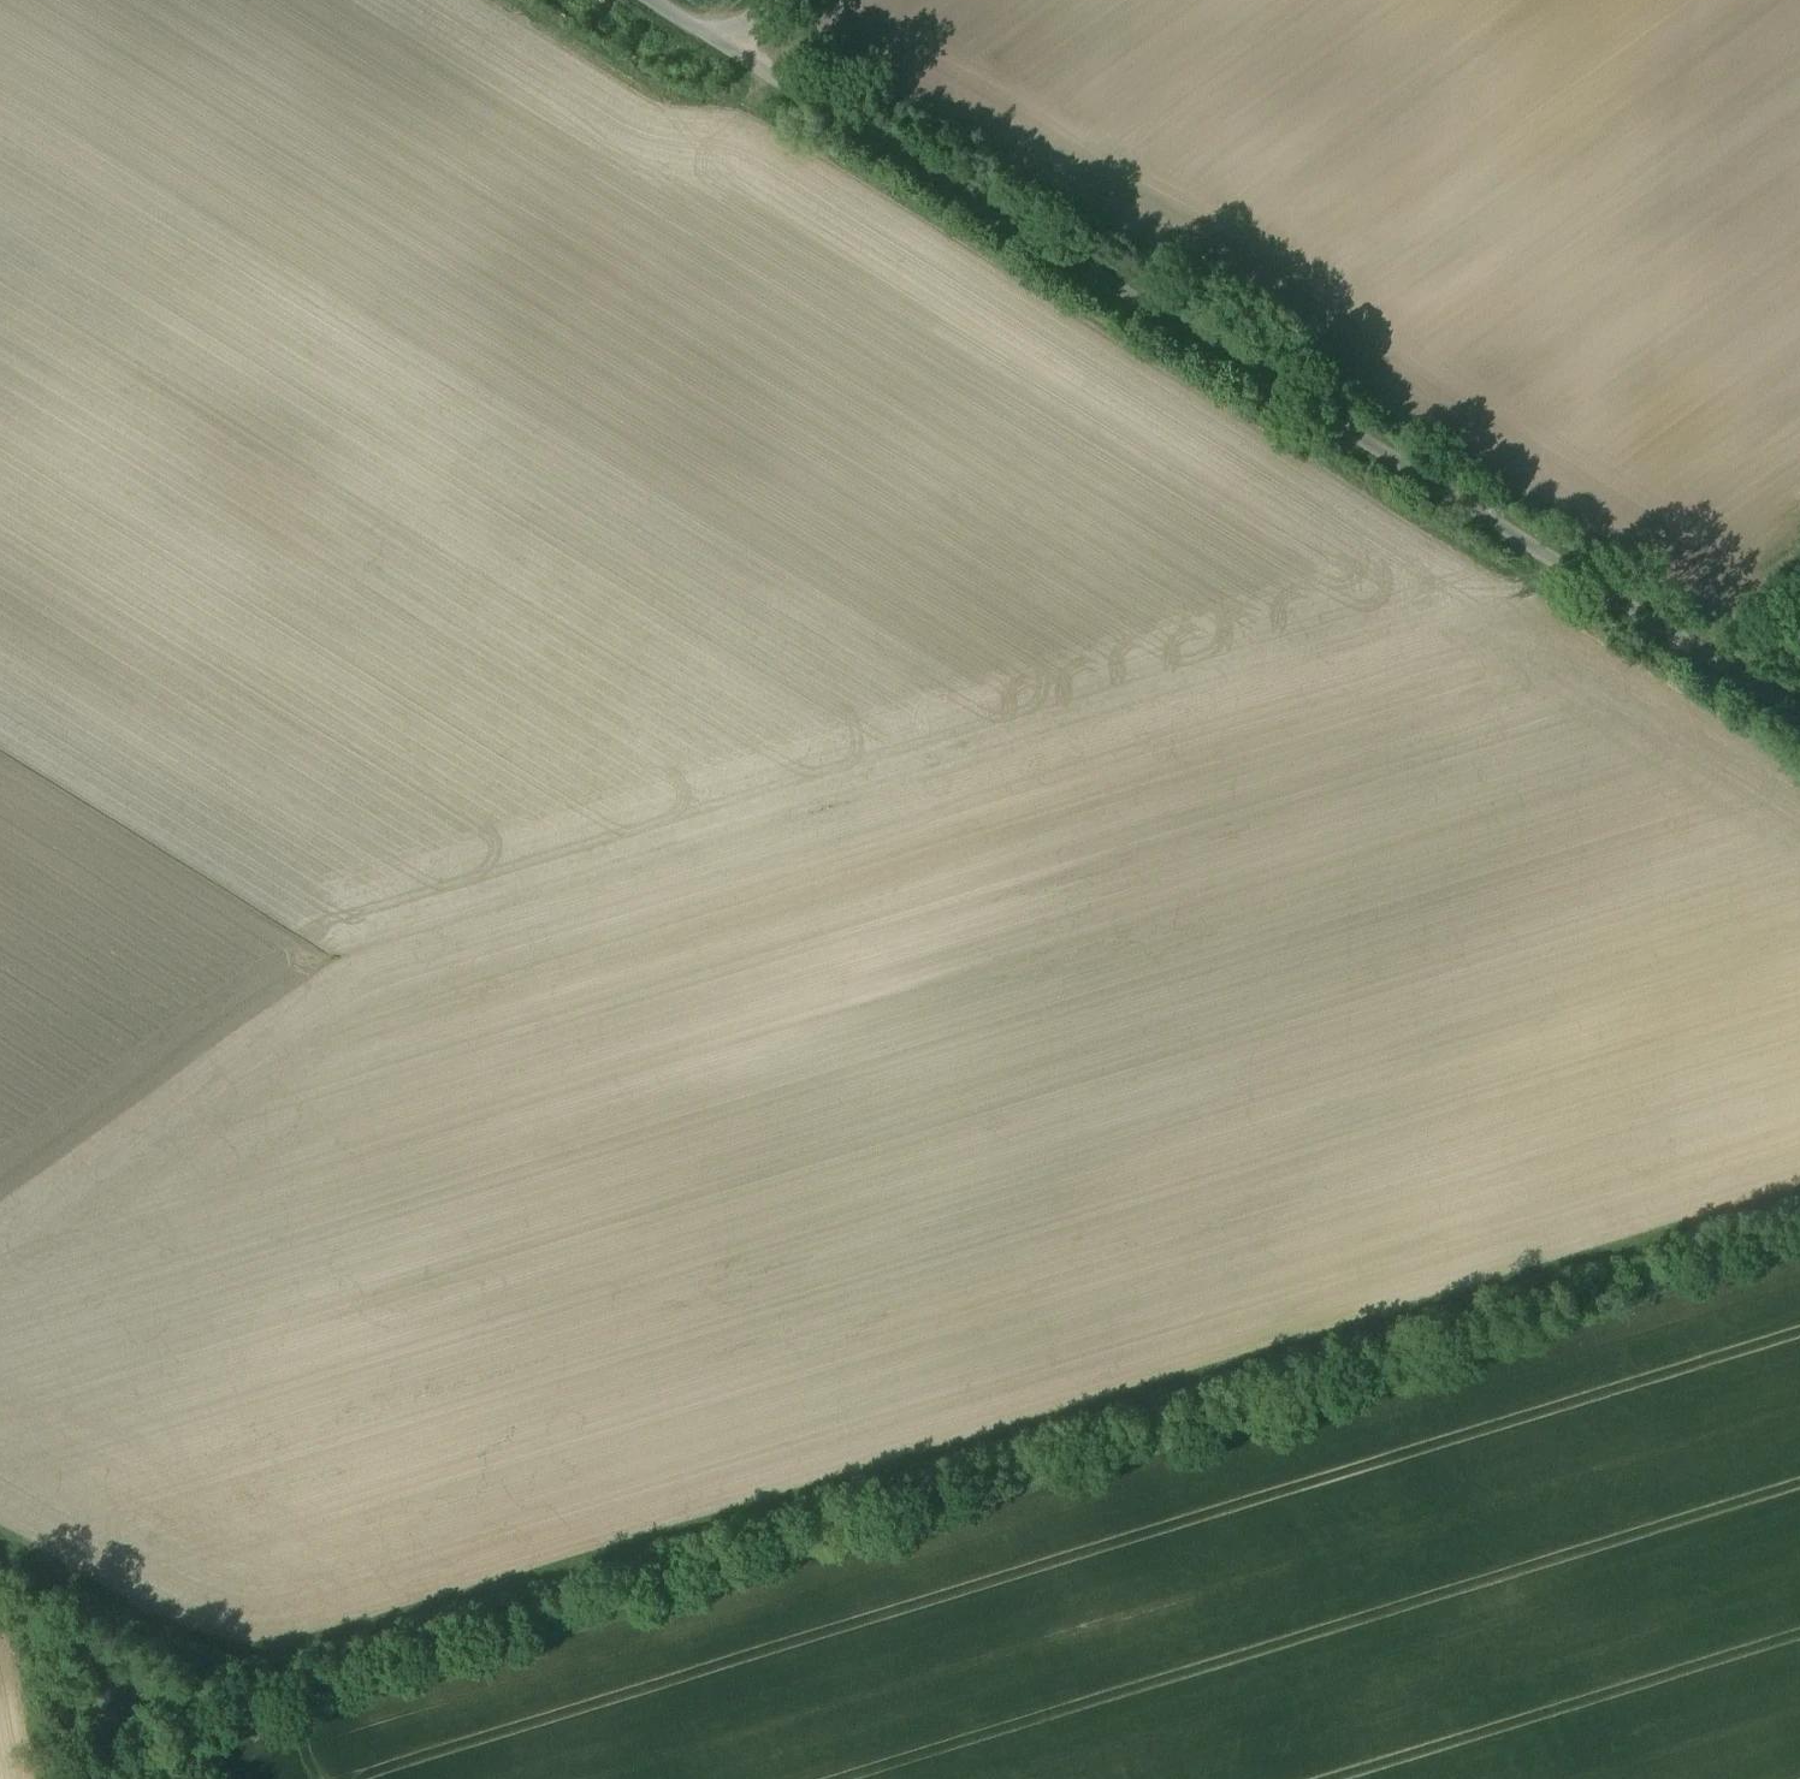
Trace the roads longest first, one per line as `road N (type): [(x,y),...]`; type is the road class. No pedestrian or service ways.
road 1 (unclassified): [(704,55),(1799,743)]

